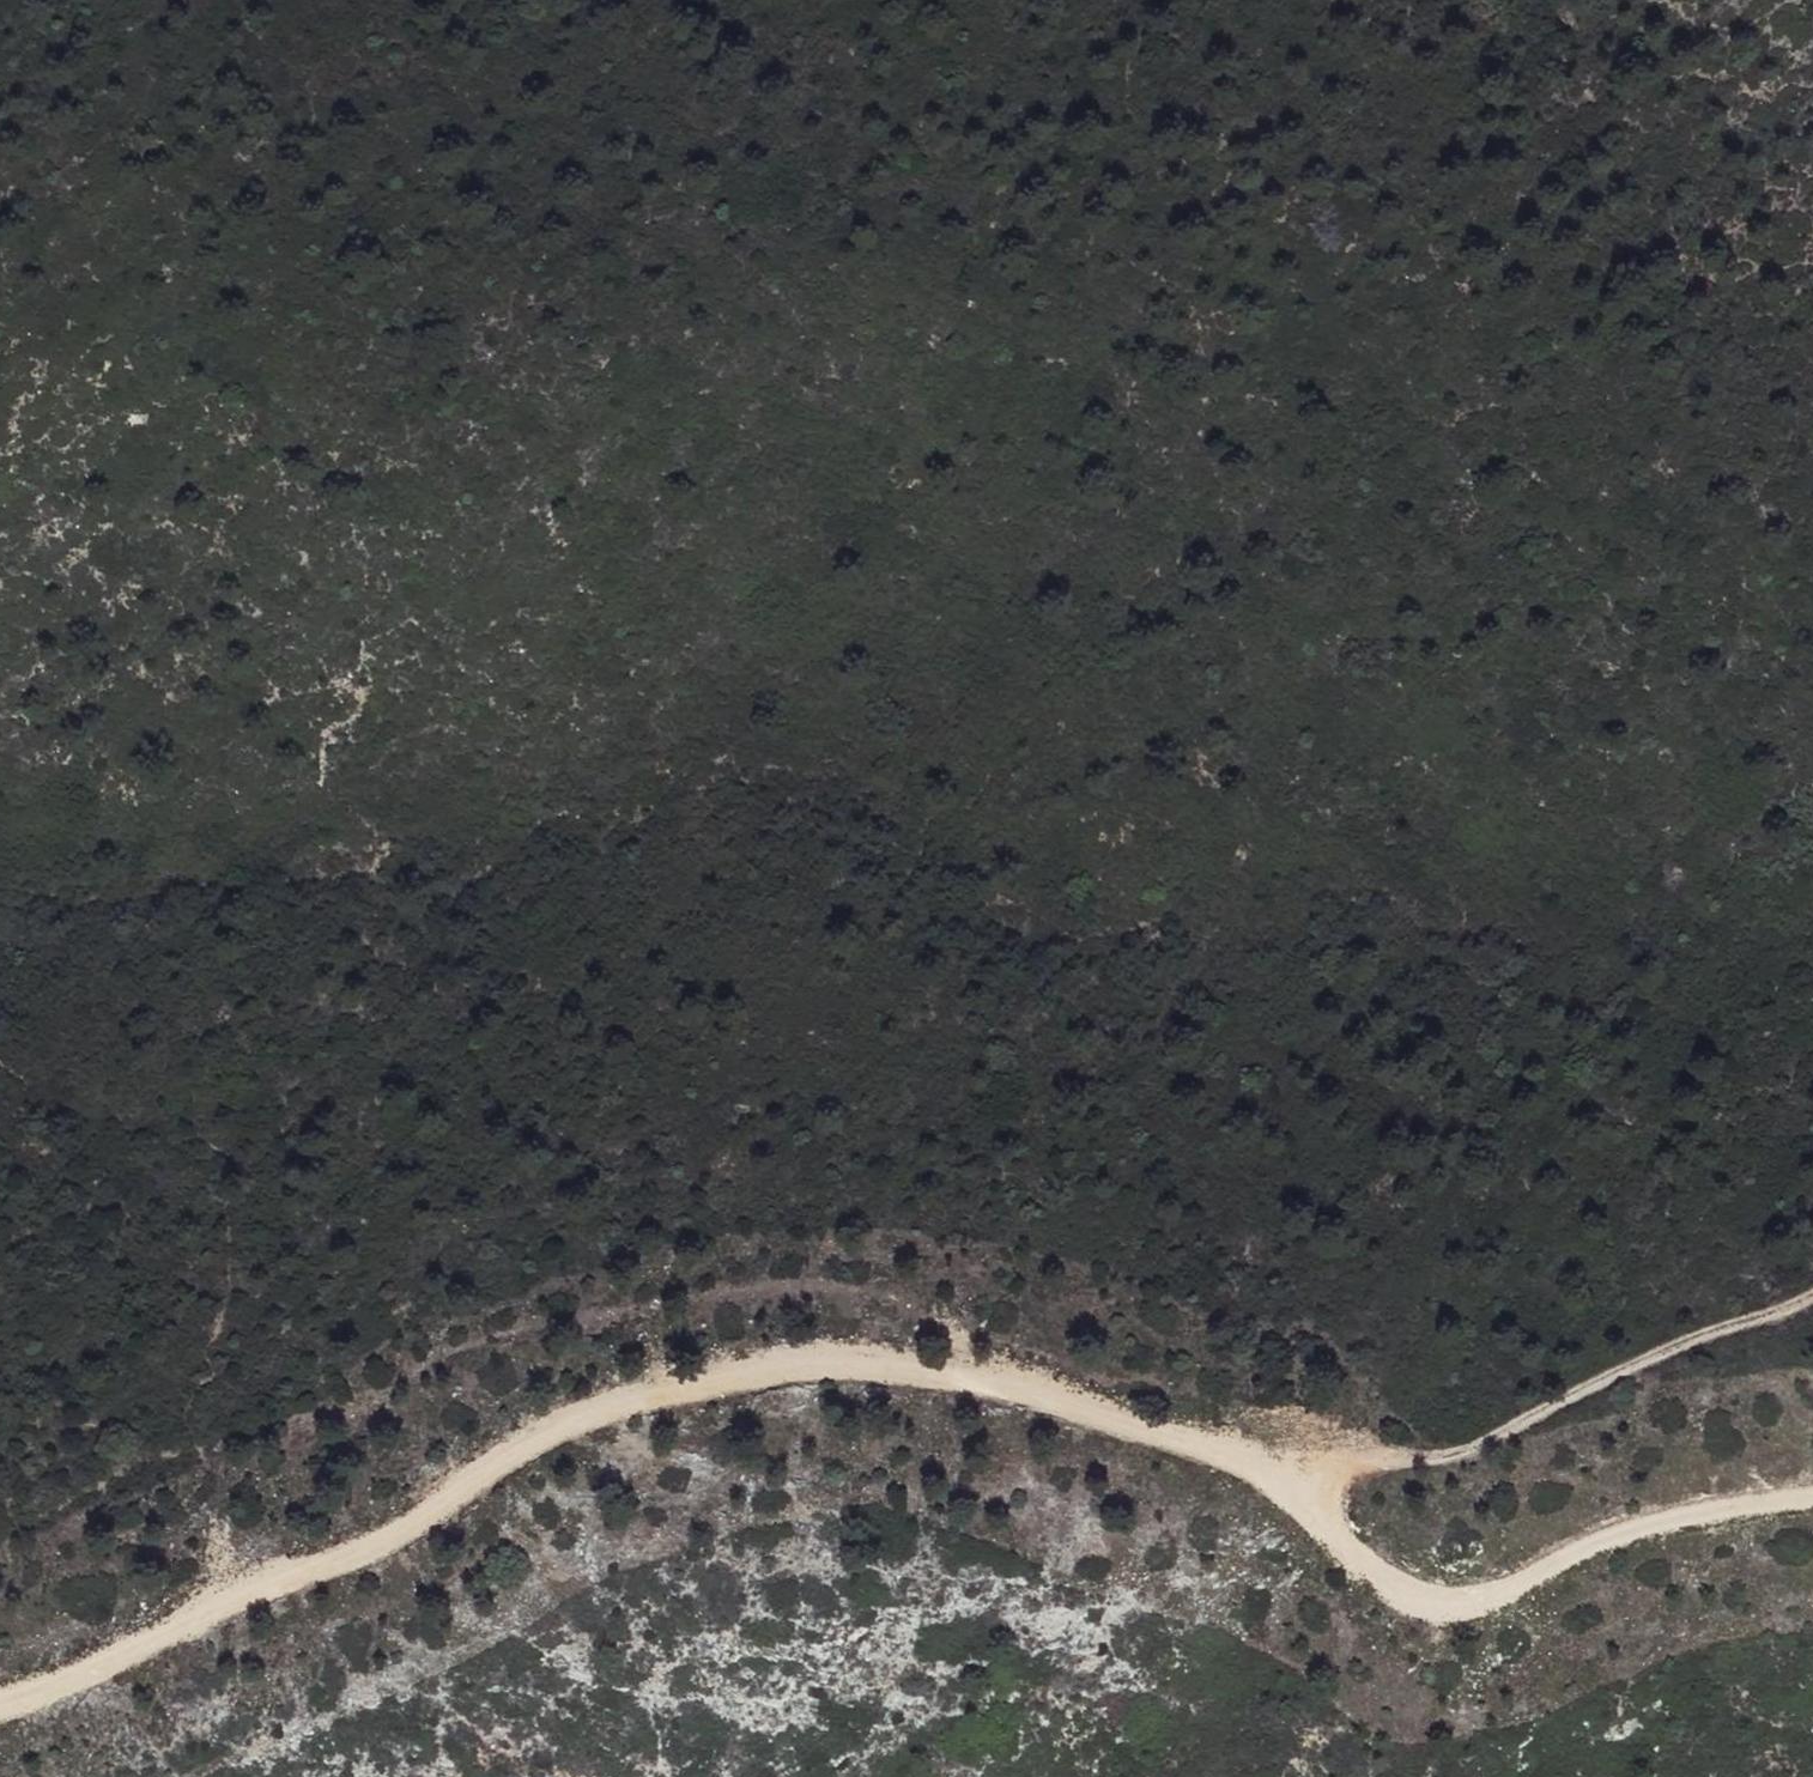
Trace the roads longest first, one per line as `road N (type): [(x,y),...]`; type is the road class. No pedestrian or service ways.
road 1 (track): [(0,1709),(397,1536),(559,1425),(655,1389),(827,1360),(1052,1394),(1289,1480)]
road 2 (track): [(1289,1480),(1408,1593),(1459,1601),(1663,1518),(1812,1499)]

